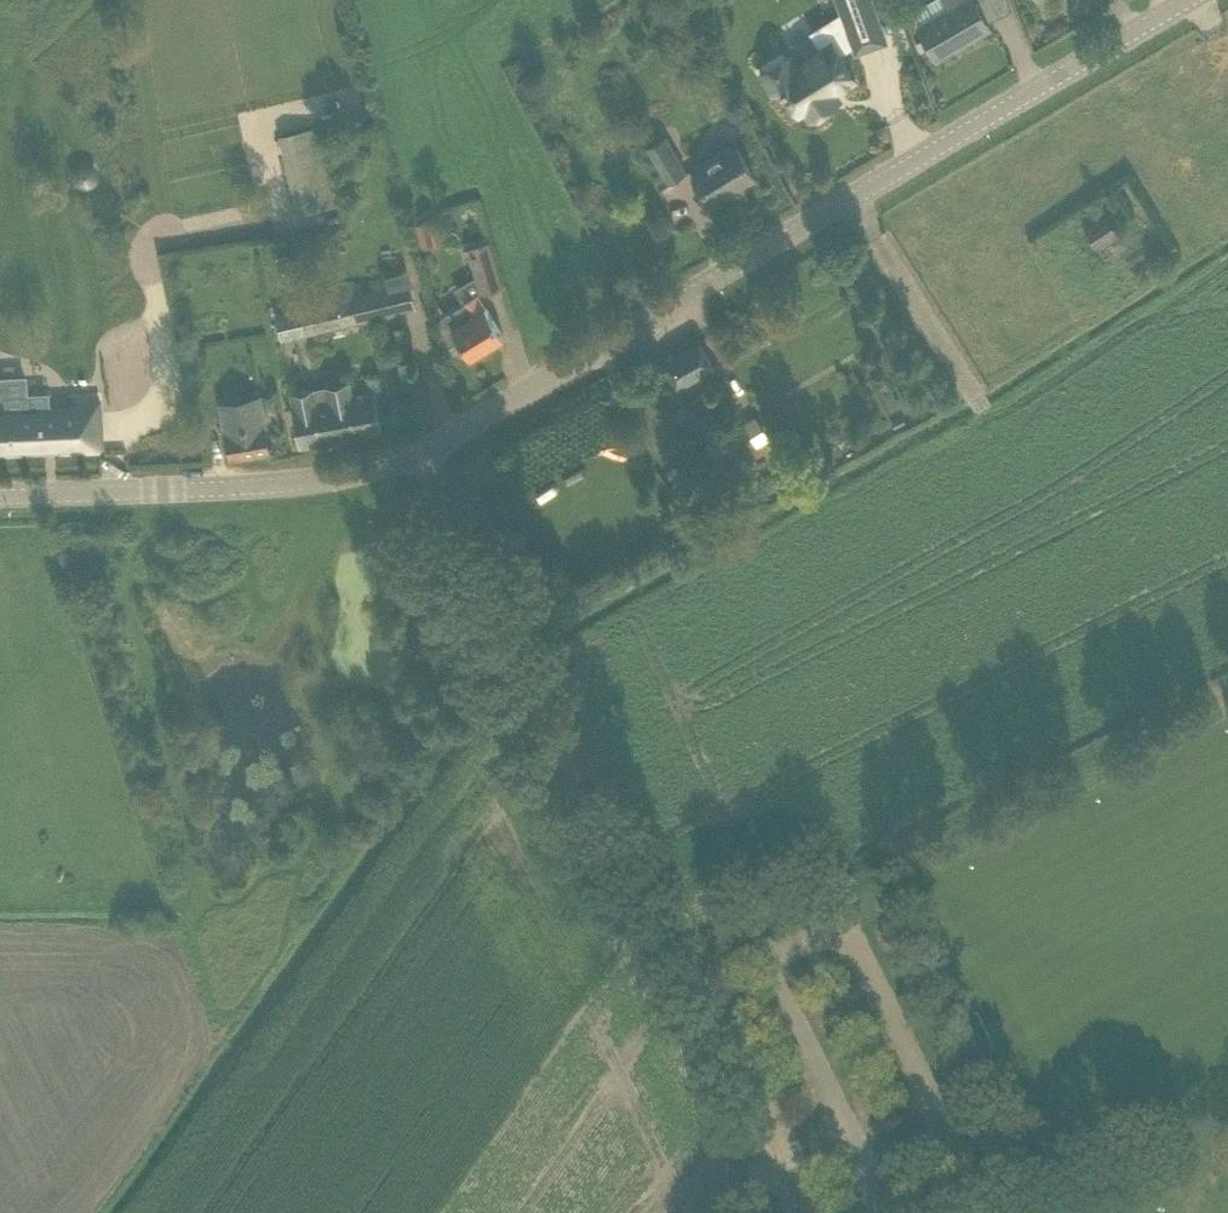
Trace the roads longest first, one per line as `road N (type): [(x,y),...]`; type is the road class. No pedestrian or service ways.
road 1 (unclassified): [(418,455),(1192,0)]
road 2 (unclassified): [(743,1212),(766,1168),(418,455)]
road 3 (unclassified): [(0,495),(334,479),(418,455)]

